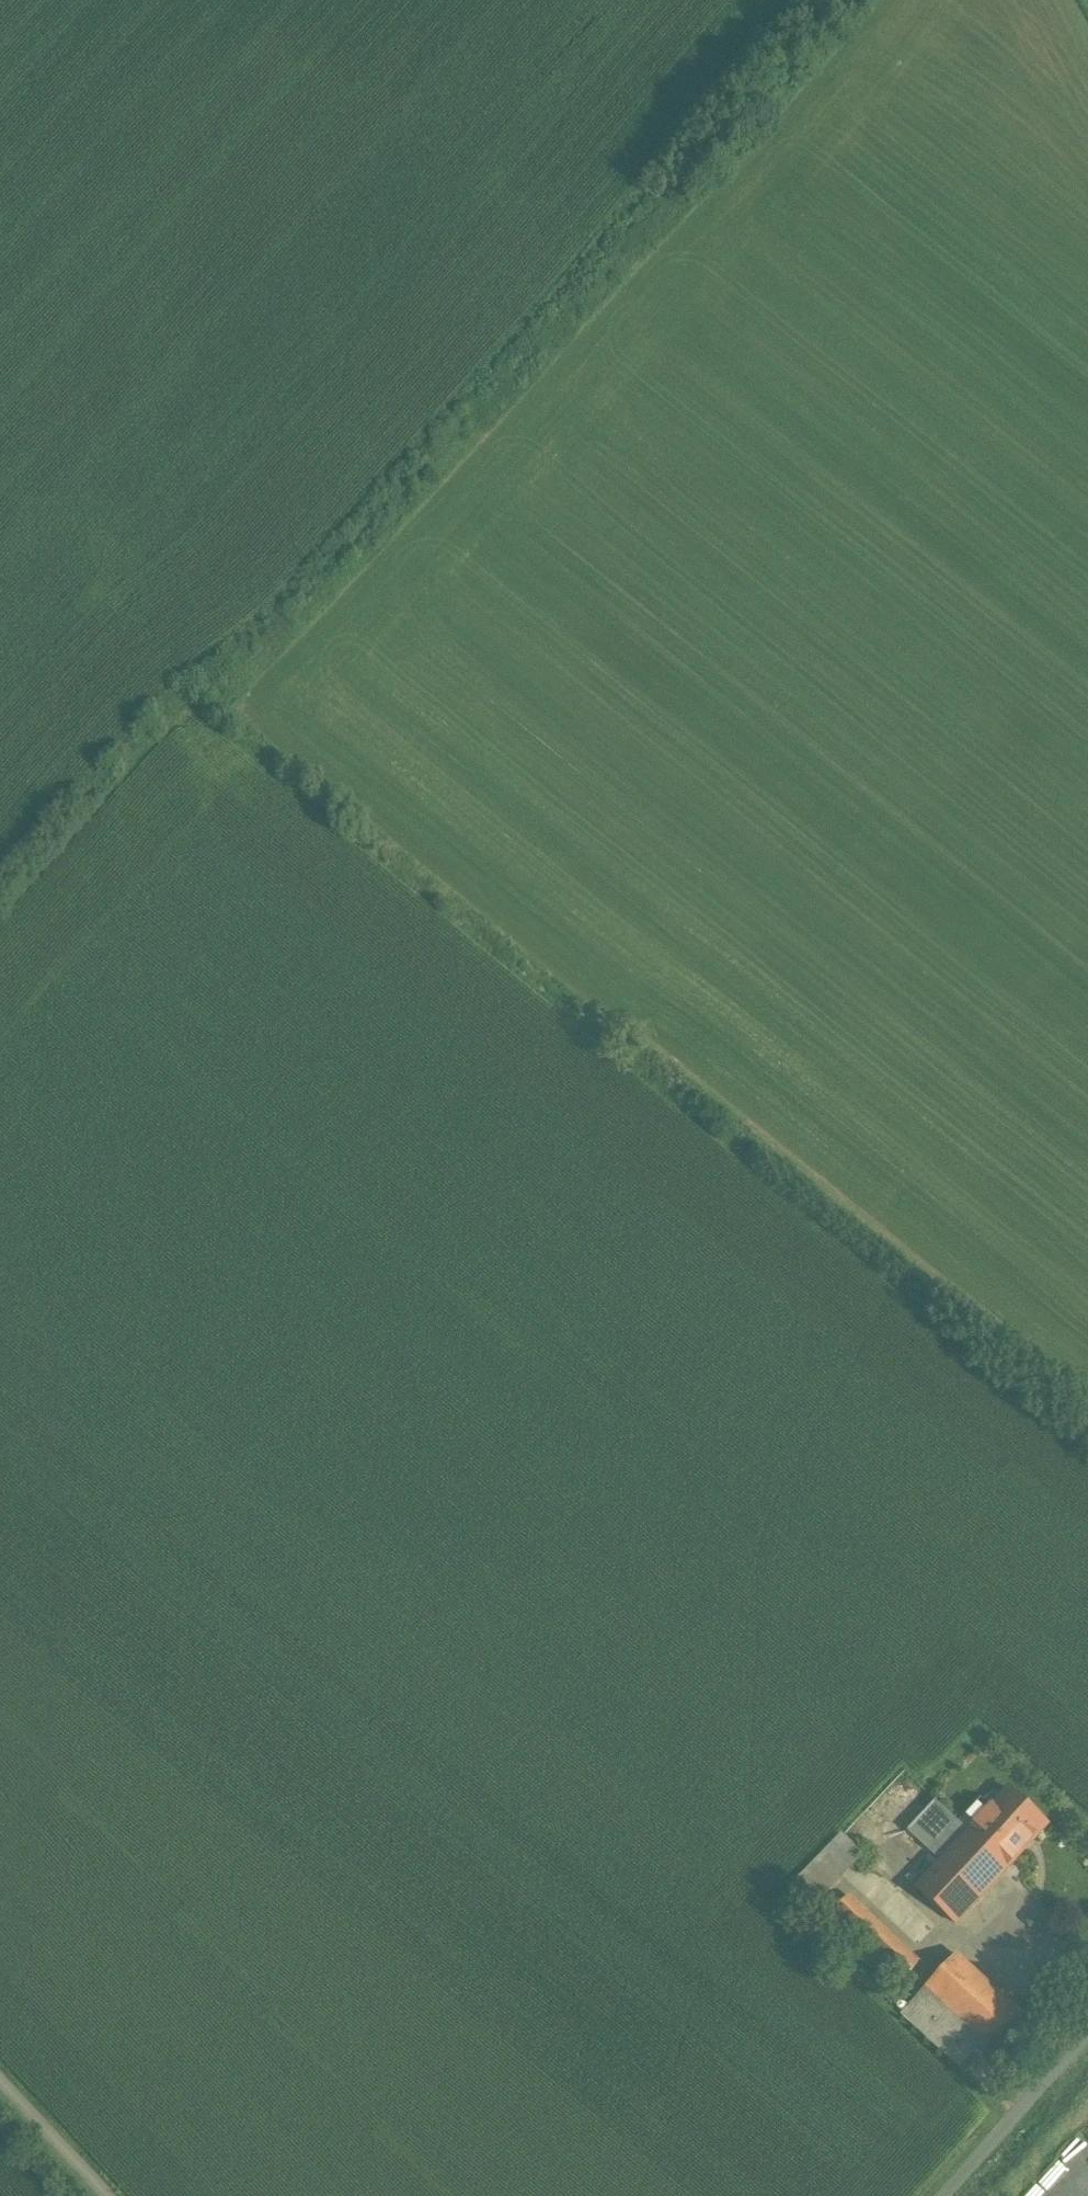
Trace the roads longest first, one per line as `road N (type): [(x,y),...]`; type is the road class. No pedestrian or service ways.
road 1 (unclassified): [(945,2195),(1087,2035)]
road 2 (unclassified): [(0,2069),(116,2195)]

